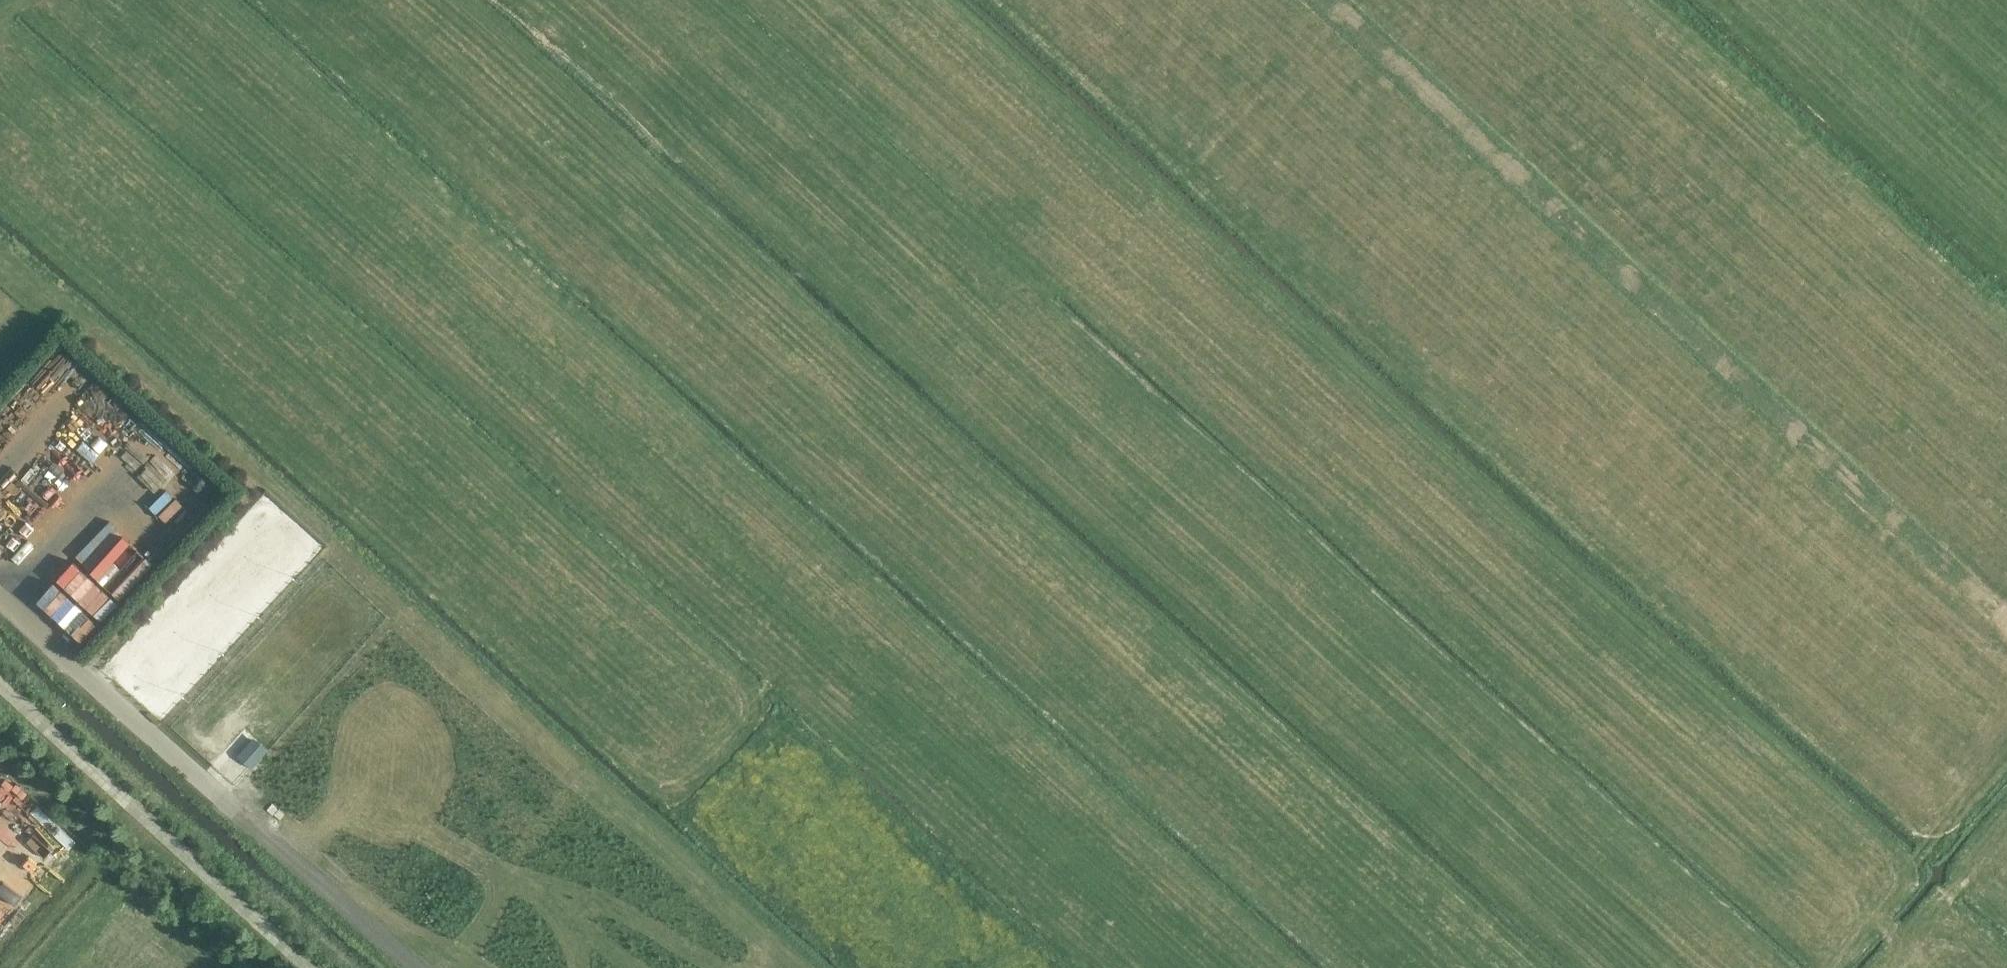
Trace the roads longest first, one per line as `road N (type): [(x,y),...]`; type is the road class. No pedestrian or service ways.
road 1 (track): [(416,967),(0,600)]
road 2 (track): [(1829,967),(2006,763)]

